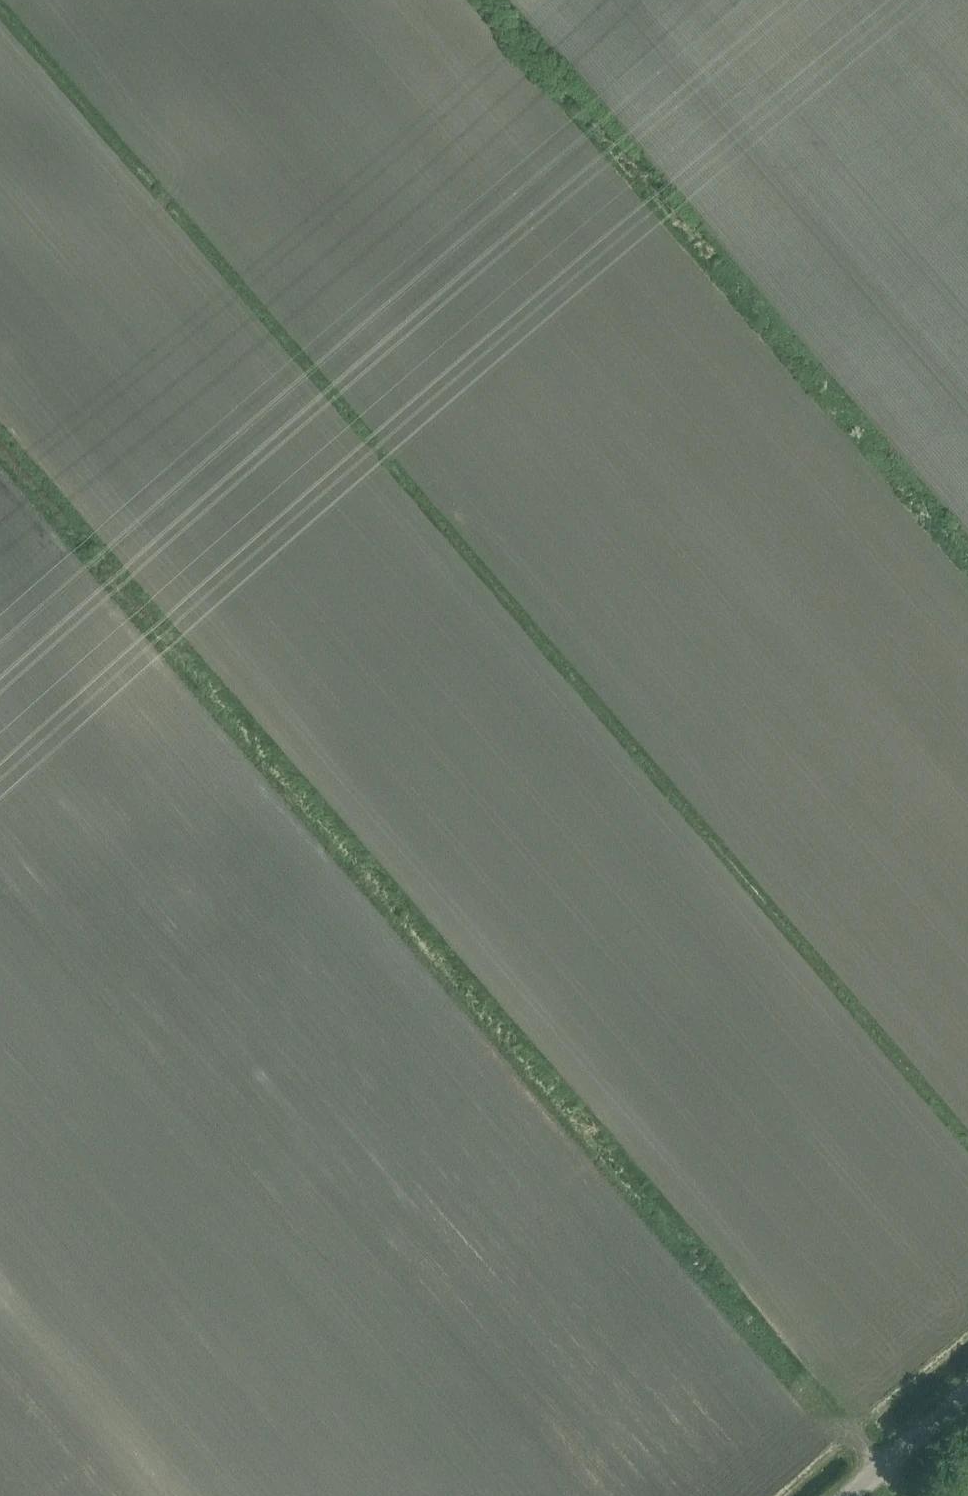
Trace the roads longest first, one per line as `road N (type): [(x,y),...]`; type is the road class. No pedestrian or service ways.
road 1 (unclassified): [(848,1495),(967,1391)]

